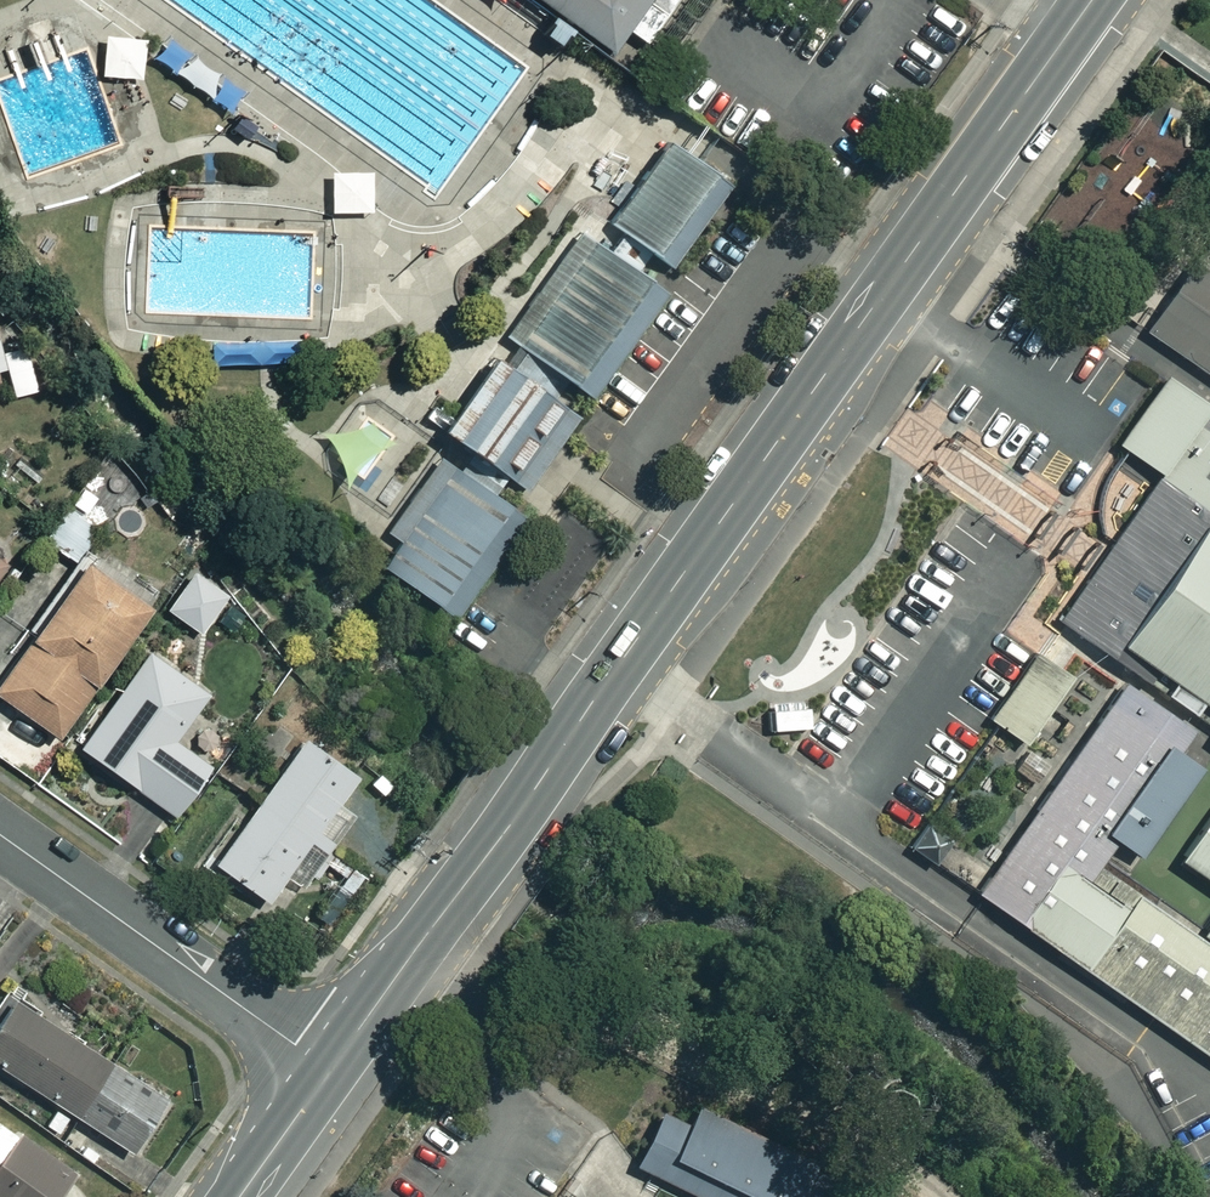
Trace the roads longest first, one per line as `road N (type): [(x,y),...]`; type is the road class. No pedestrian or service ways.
road 1 (tertiary): [(329,1070),(1093,0)]
road 2 (residential): [(0,834),(329,1070)]
road 3 (tertiary): [(240,1196),(329,1070)]

